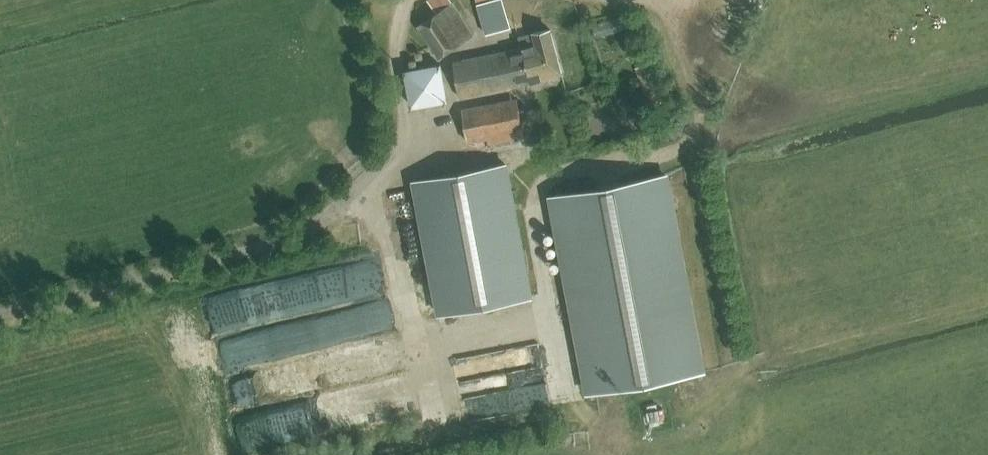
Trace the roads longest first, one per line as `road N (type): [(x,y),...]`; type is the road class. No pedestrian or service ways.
road 1 (track): [(653,0),(671,14),(699,100),(696,137),(676,154),(566,174),(538,194),(534,207)]

